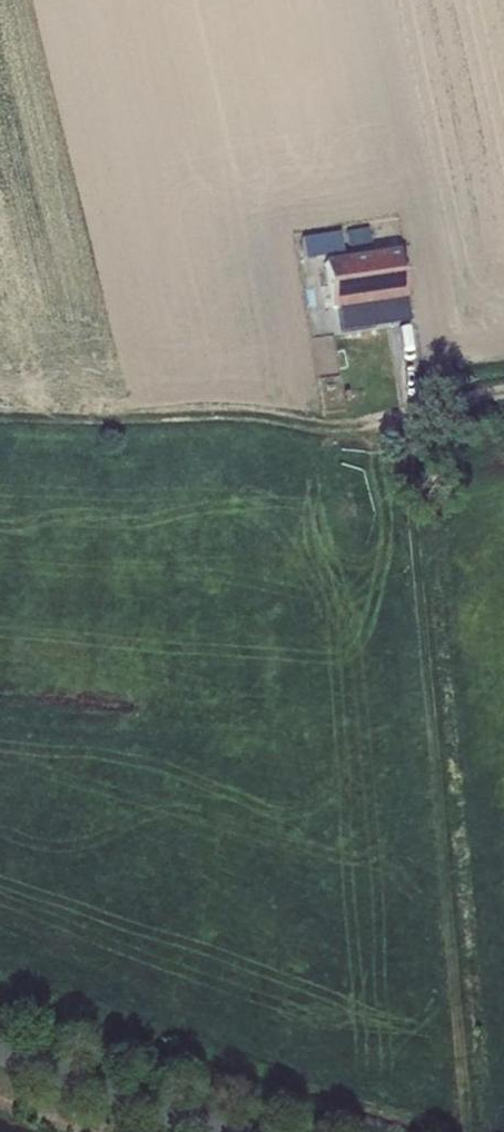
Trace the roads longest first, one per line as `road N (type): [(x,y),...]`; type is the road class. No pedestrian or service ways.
road 1 (track): [(470,1131),(408,460),(420,427)]
road 2 (unclassified): [(0,1051),(223,1131)]

